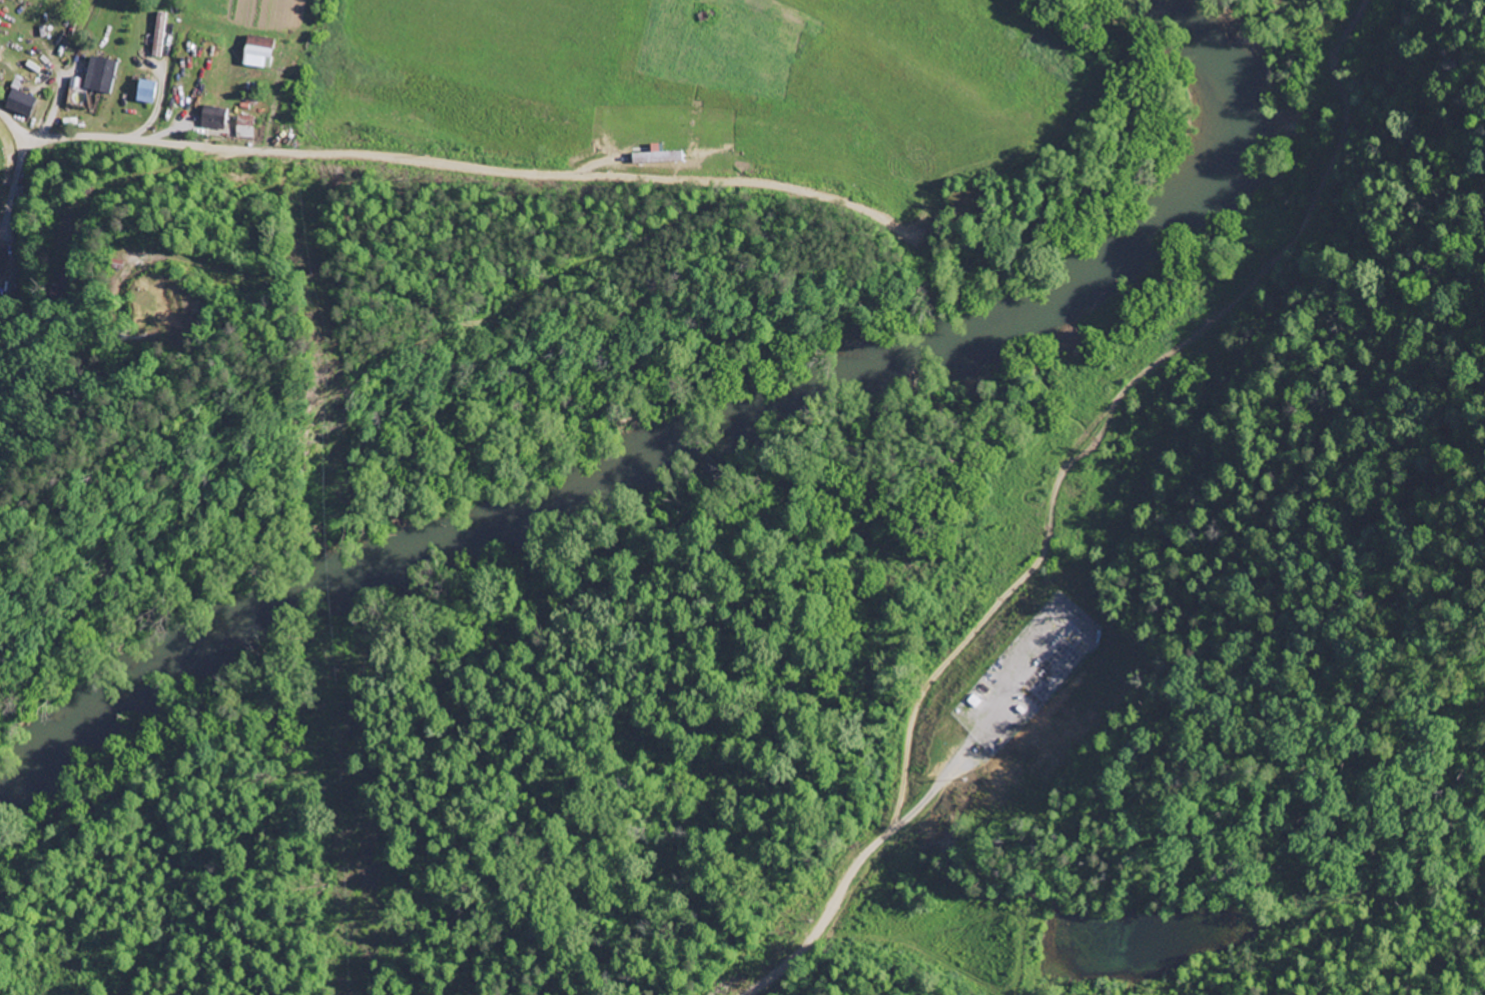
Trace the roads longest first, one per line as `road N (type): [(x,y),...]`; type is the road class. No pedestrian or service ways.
road 1 (track): [(742,994),(796,945),(906,716),(950,667),(1062,483),(1136,382),(1243,314),(1304,170)]
road 2 (residential): [(0,146),(523,191),(728,199),(799,211)]

